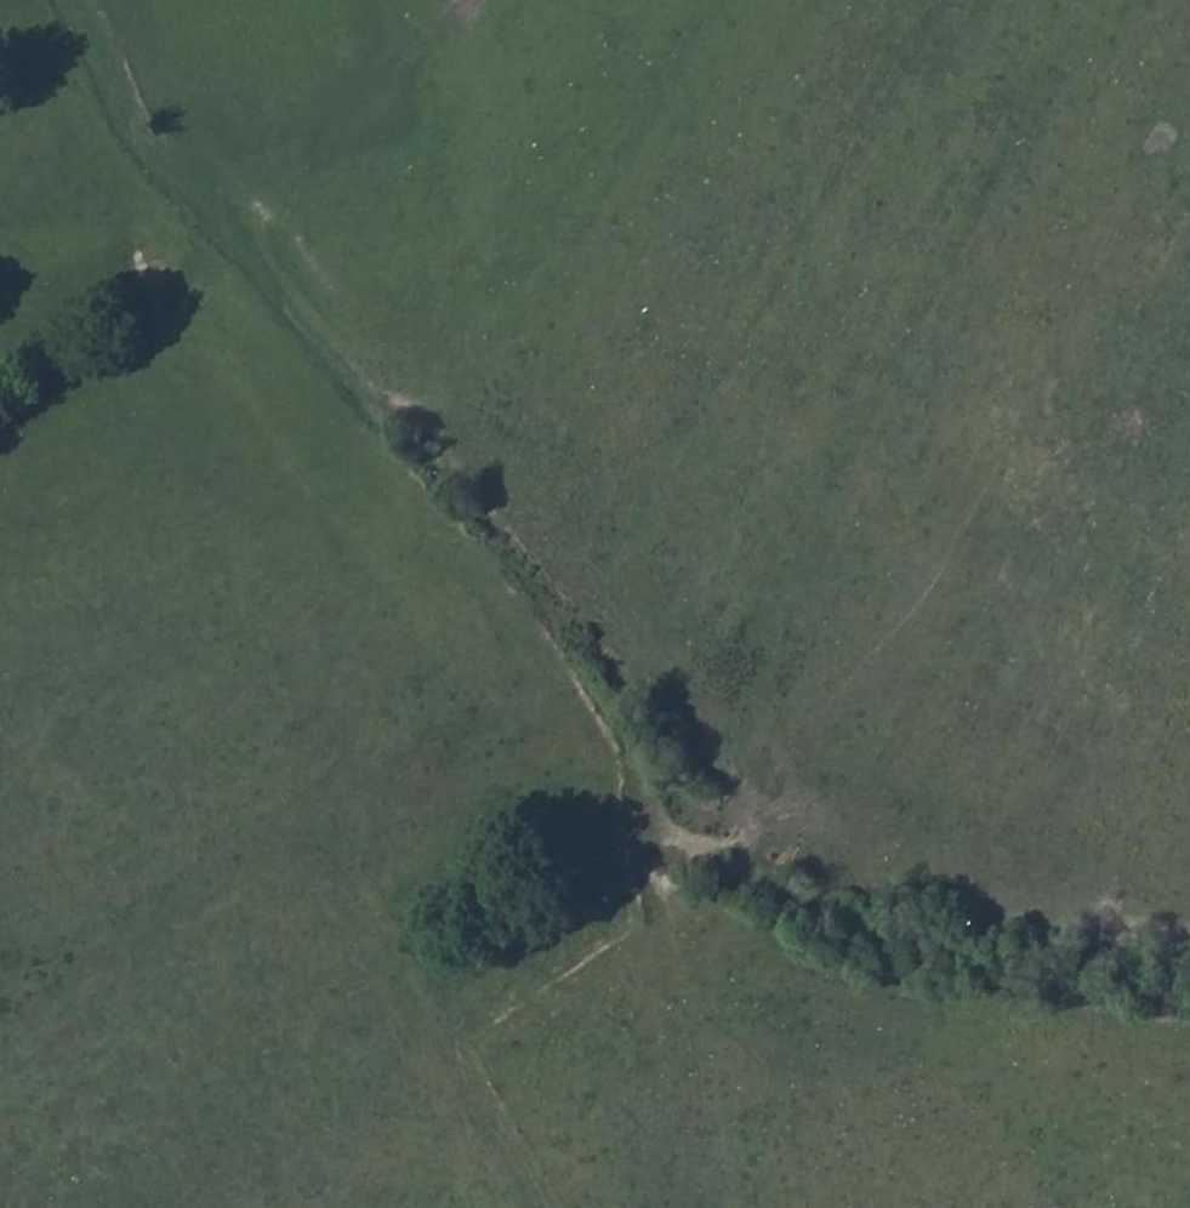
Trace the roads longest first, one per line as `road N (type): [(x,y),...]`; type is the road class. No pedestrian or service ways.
road 1 (track): [(1189,932),(1000,901),(770,832)]

